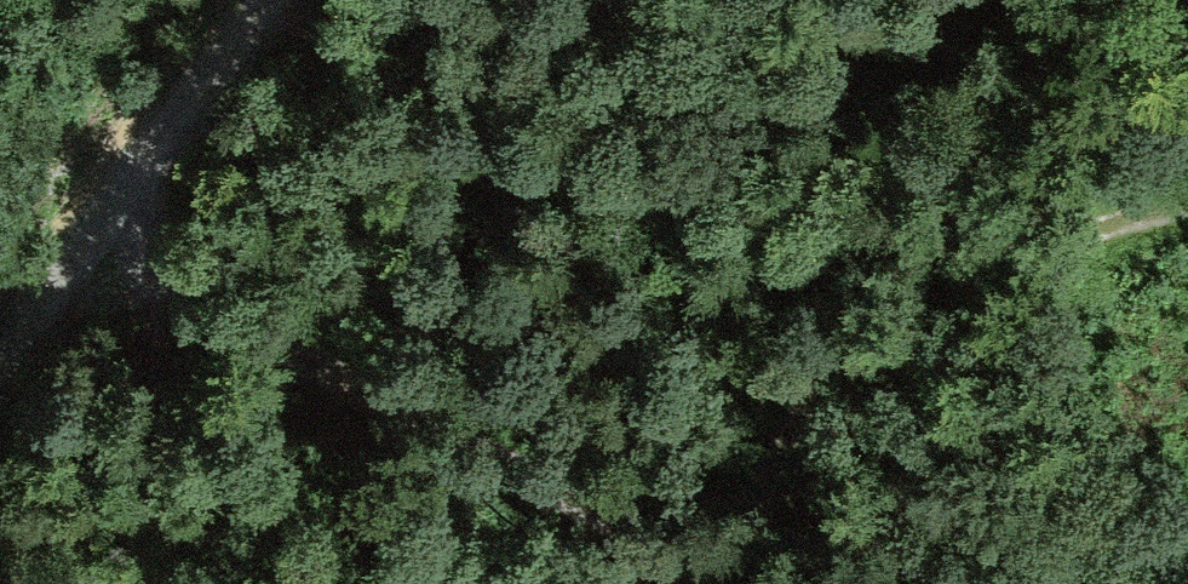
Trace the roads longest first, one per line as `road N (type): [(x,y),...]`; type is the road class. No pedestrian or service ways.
road 1 (track): [(706,583),(648,538),(536,472),(74,254)]
road 2 (track): [(711,583),(799,402),(887,317),(1041,238),(1187,203)]
road 3 (track): [(266,0),(74,254)]
road 4 (track): [(74,254),(0,350)]

